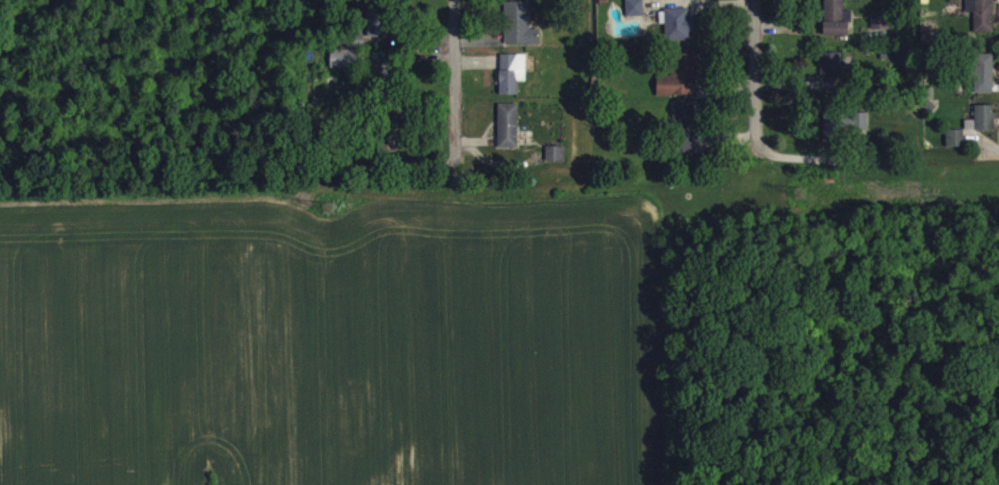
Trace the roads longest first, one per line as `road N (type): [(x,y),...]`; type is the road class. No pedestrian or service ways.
road 1 (residential): [(757,0),(759,155)]
road 2 (residential): [(455,0),(456,139)]

